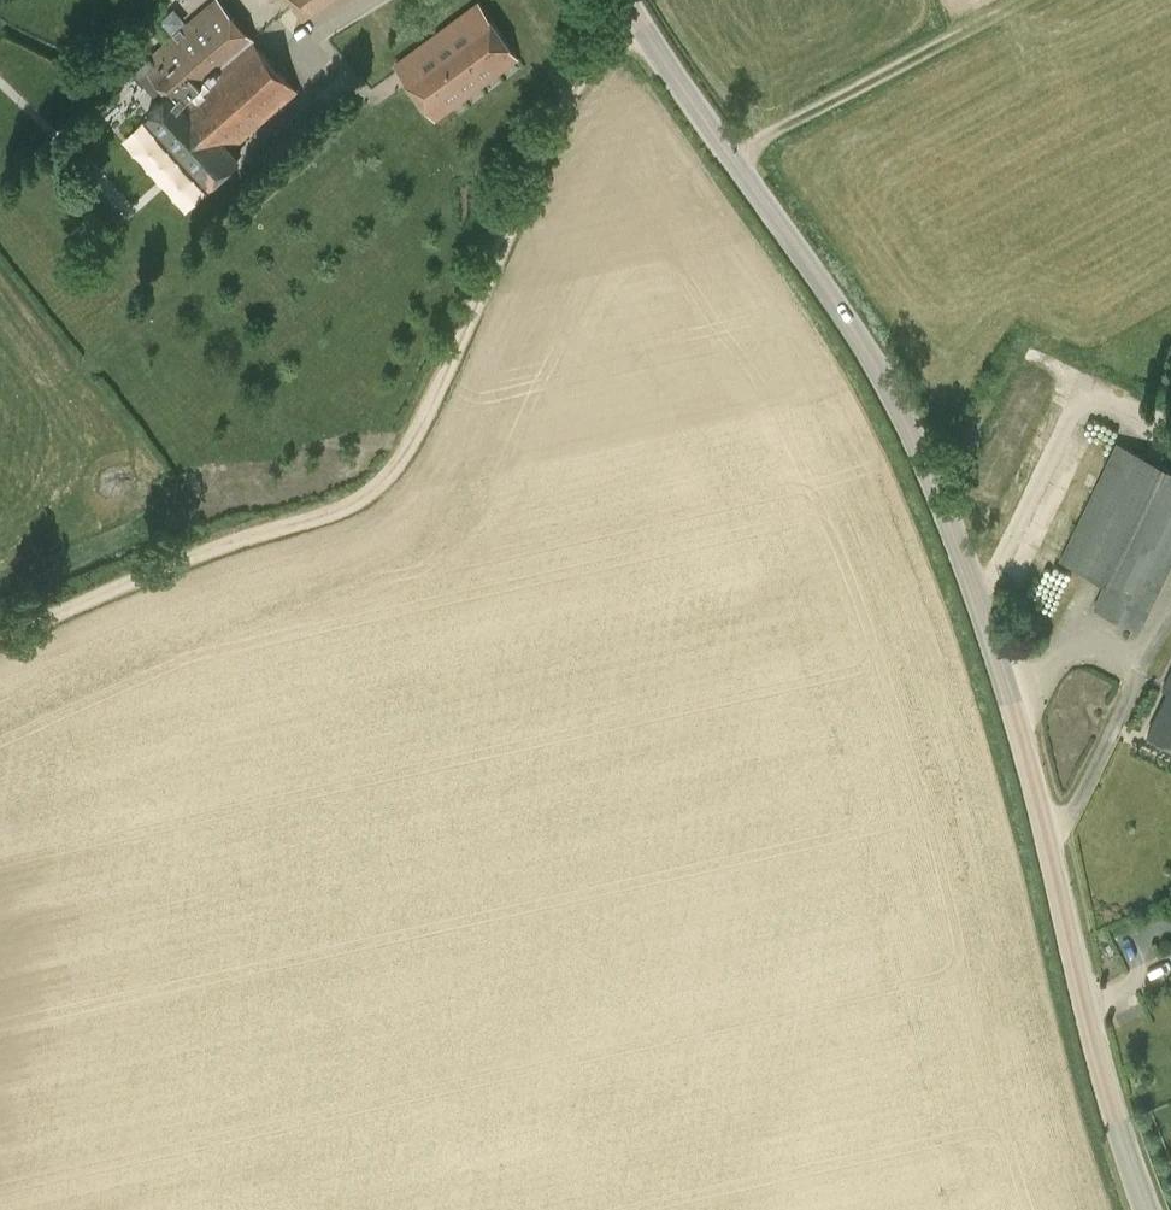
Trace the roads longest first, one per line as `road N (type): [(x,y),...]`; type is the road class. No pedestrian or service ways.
road 1 (tertiary): [(1149,1209),(977,590),(932,472),(867,334),(731,160),(628,0)]
road 2 (track): [(0,642),(186,559),(375,490),(424,421),(544,153),(612,28),(634,10)]
road 3 (track): [(1026,0),(731,160)]

